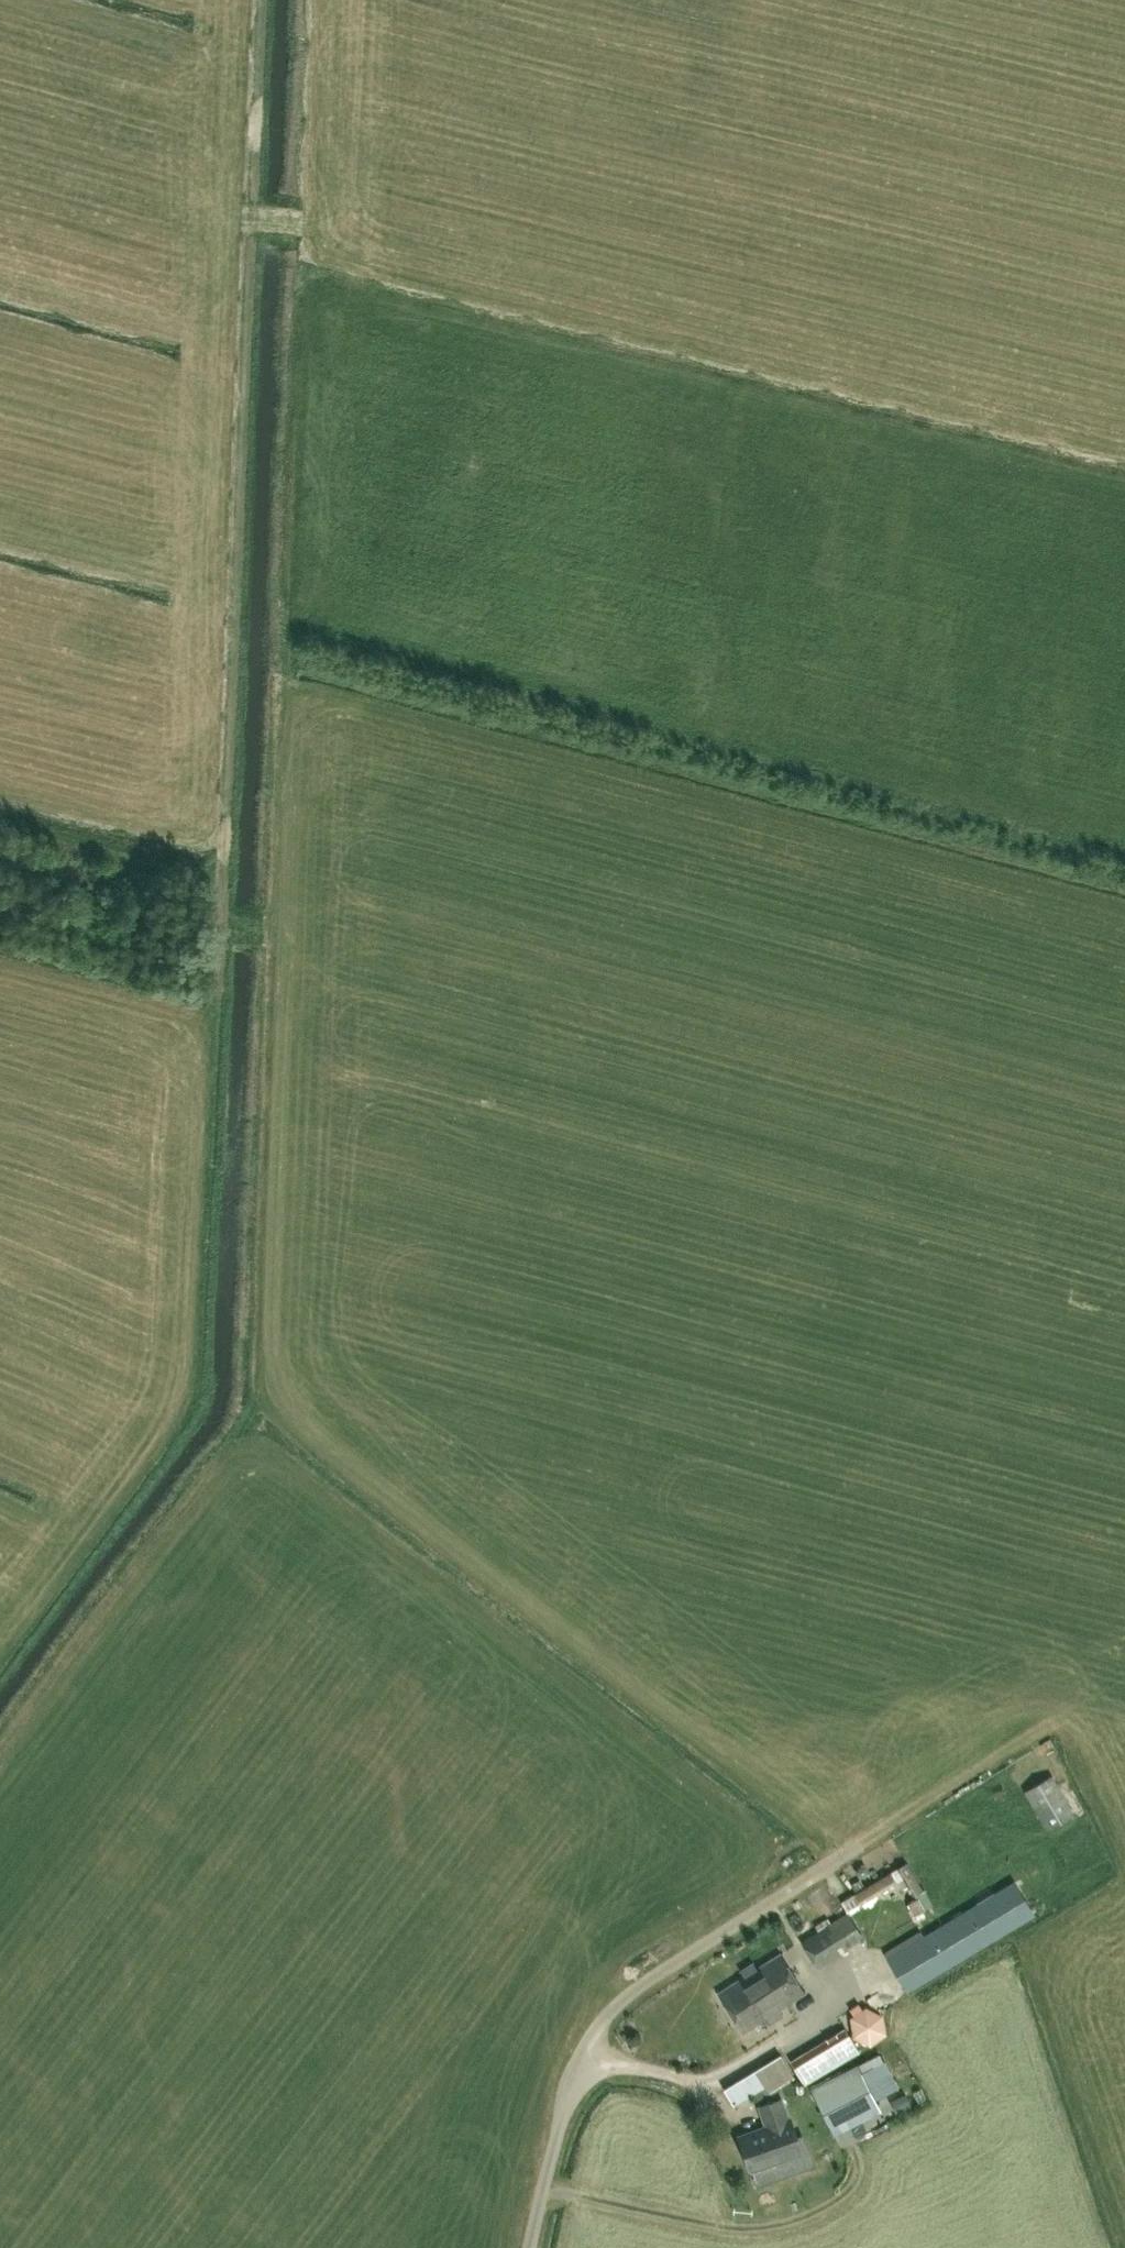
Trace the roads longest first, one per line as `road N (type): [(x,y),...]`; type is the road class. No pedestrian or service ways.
road 1 (unclassified): [(530,2247),(571,2084),(607,2015),(828,1865)]
road 2 (track): [(544,2186),(707,2222)]

